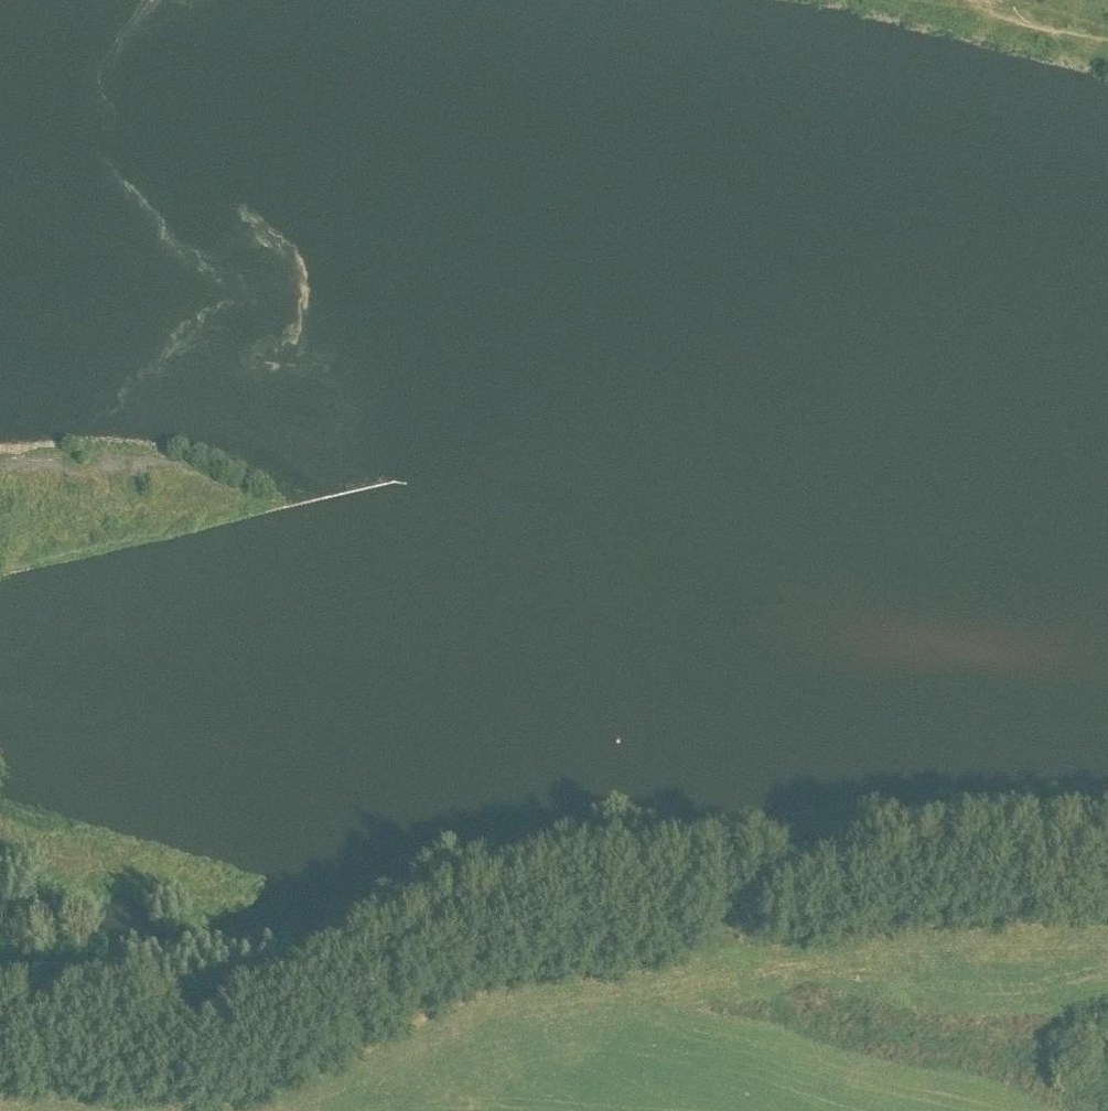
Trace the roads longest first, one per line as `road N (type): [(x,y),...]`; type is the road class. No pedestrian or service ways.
road 1 (track): [(1107,866),(1064,863),(513,935),(440,957),(353,1014),(250,1055),(0,1048)]

